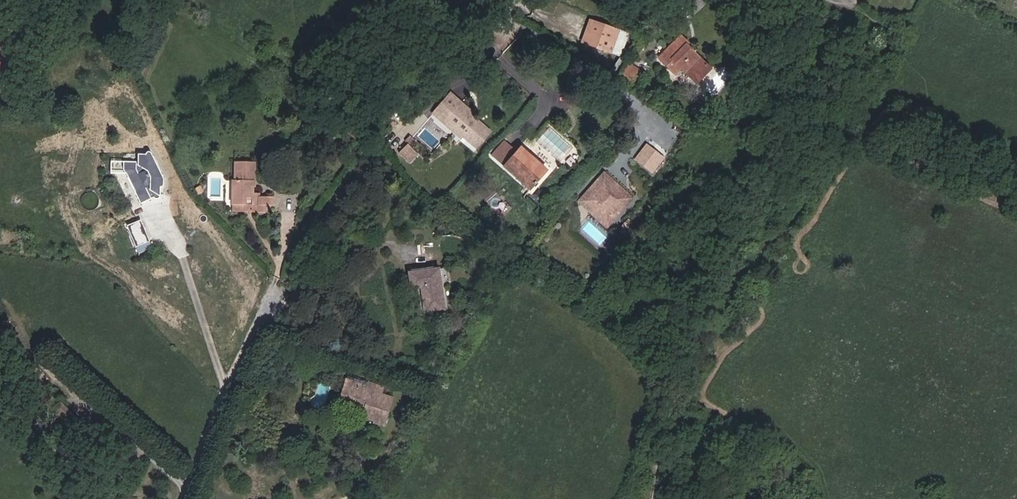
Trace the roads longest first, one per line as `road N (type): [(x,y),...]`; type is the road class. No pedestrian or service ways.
road 1 (track): [(847,1),(887,28),(891,49),(790,249),(697,380),(653,498)]
road 2 (residential): [(106,498),(58,463),(0,391)]

